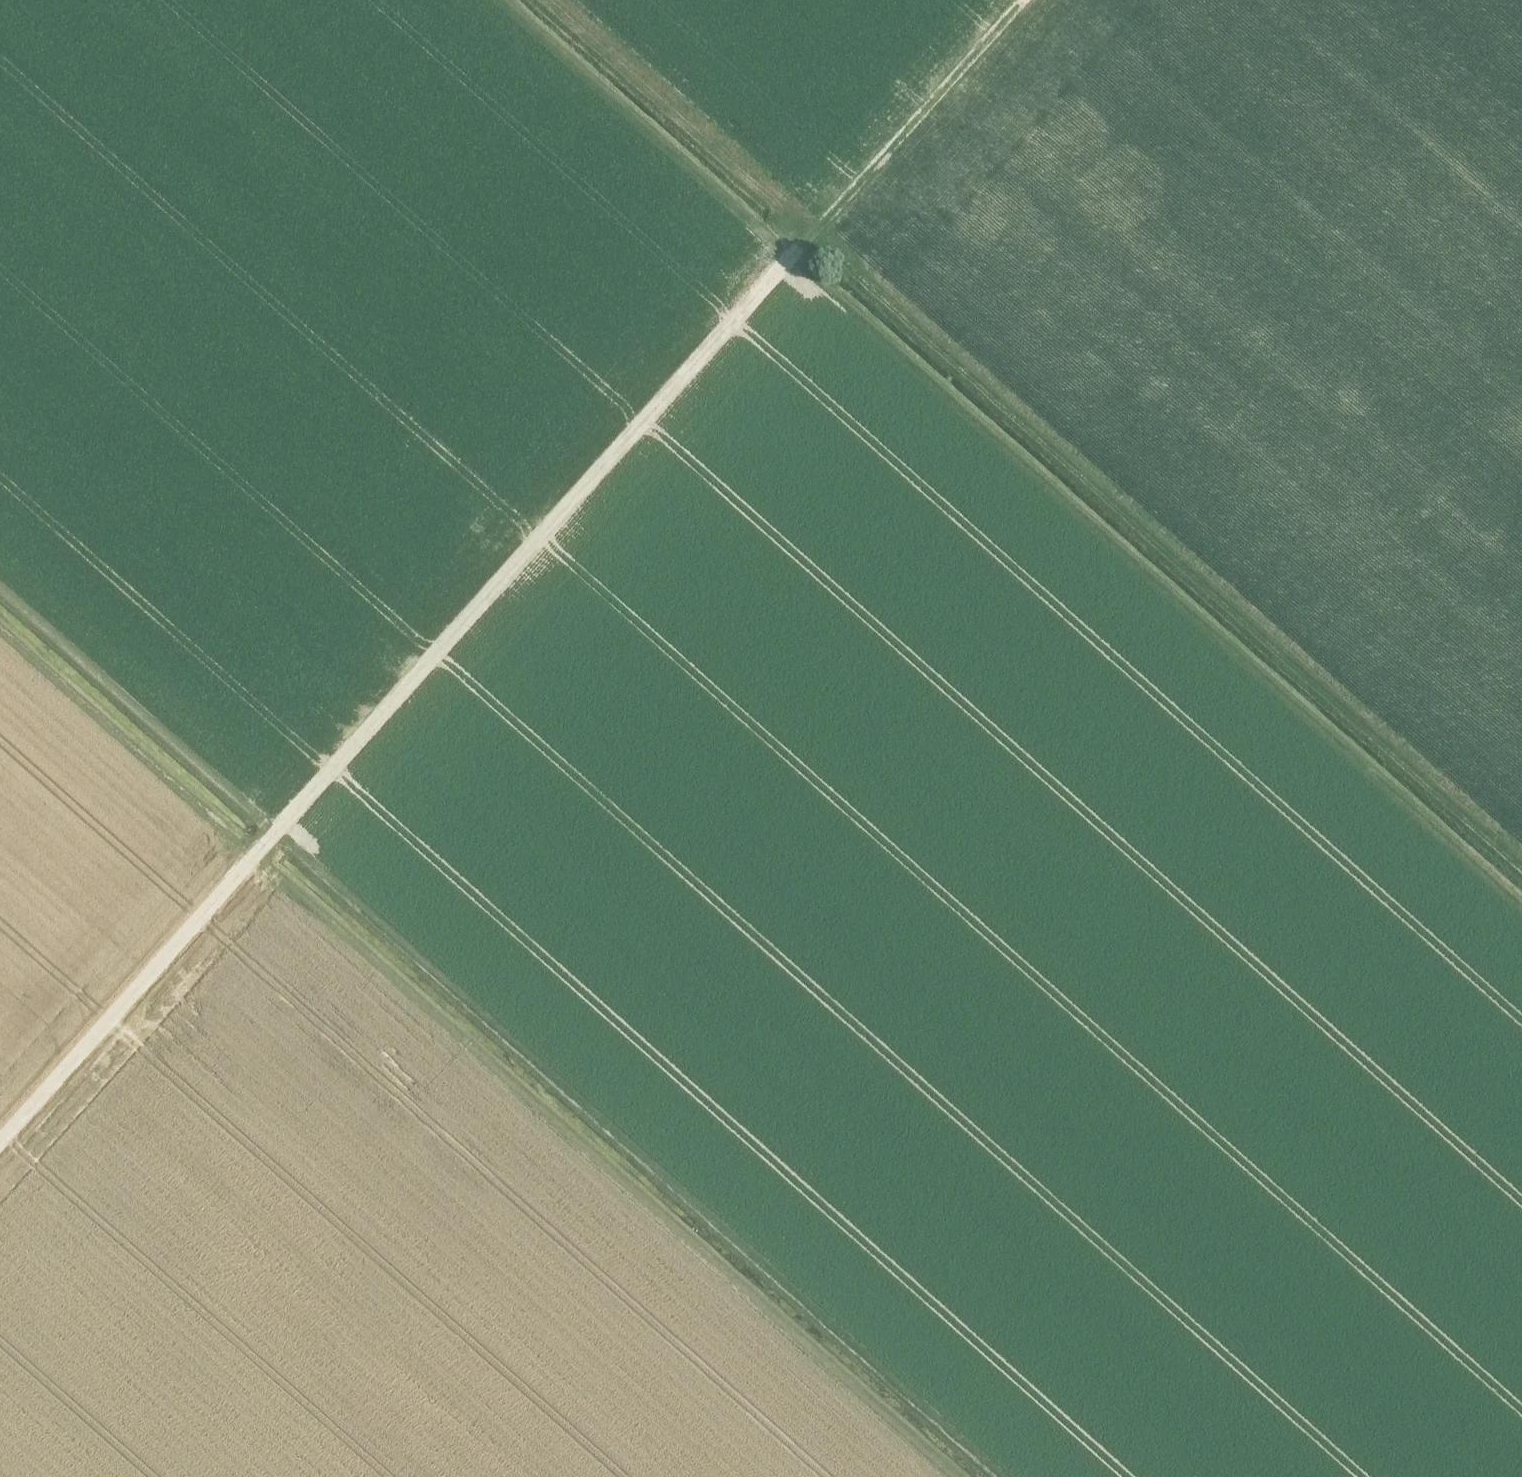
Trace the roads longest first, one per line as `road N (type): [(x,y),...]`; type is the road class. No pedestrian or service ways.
road 1 (track): [(1025,0),(0,1144)]

